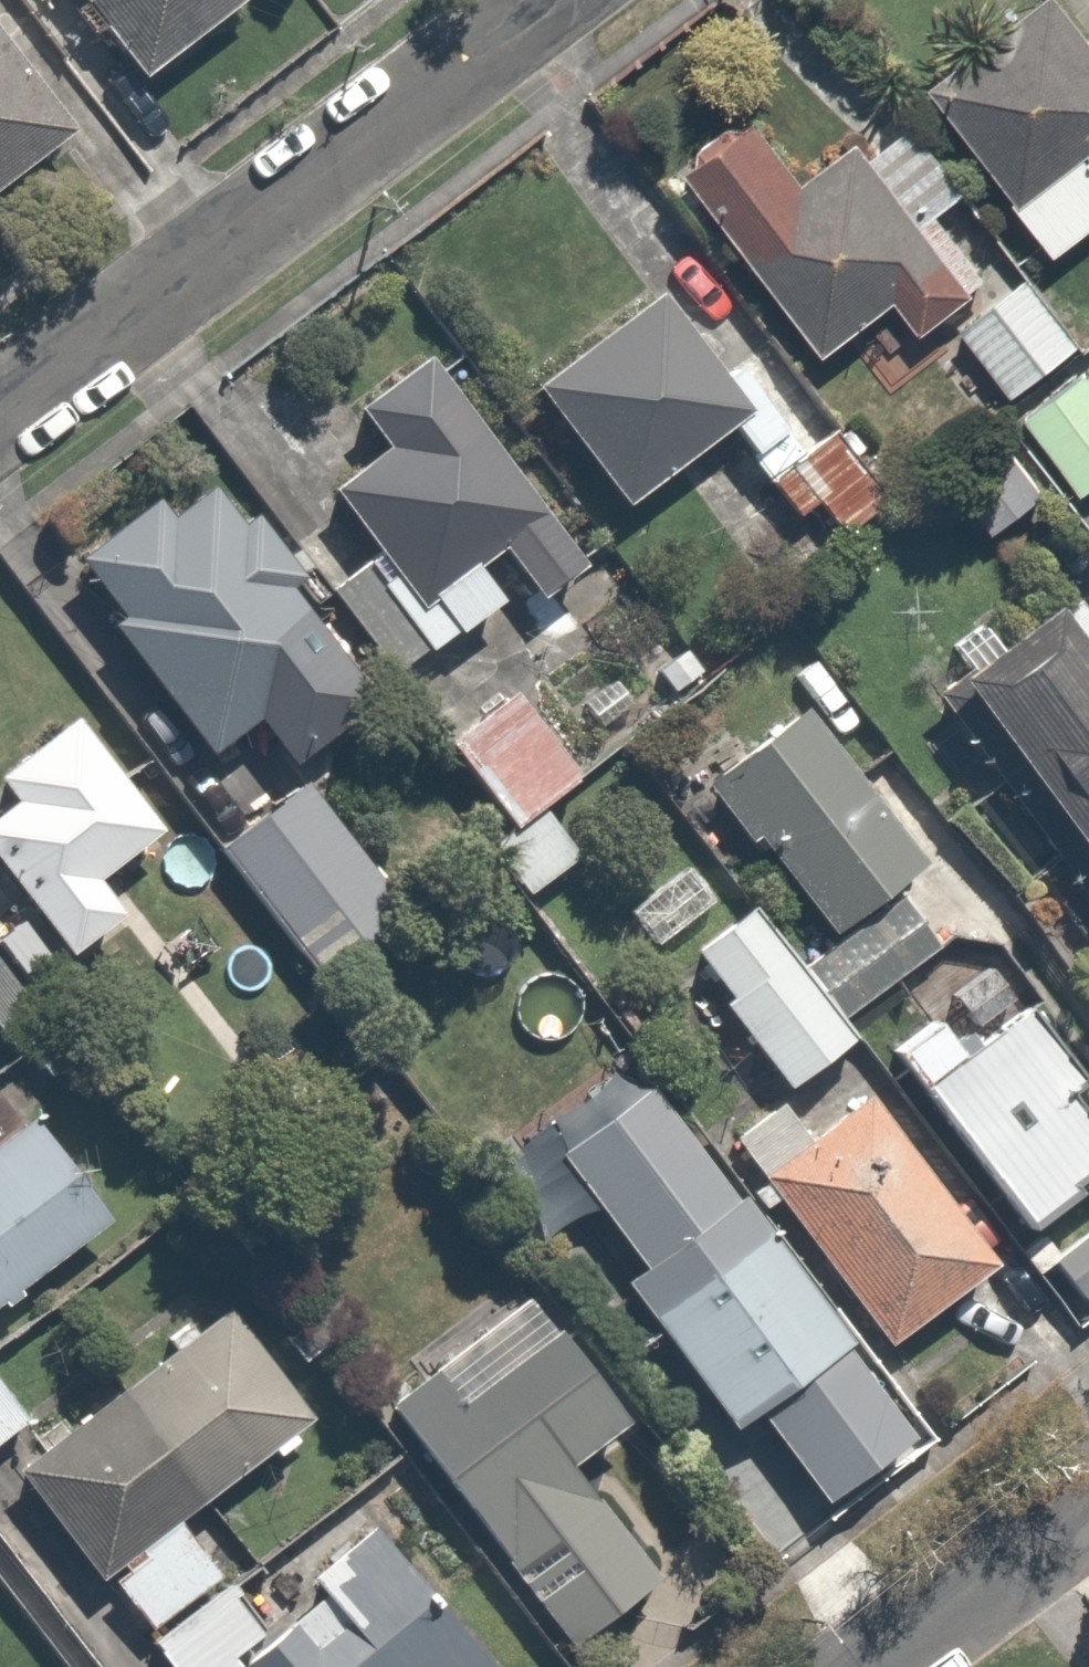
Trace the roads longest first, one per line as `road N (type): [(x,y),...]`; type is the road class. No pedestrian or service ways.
road 1 (residential): [(0,416),(548,0)]
road 2 (residential): [(1088,1490),(856,1666)]

